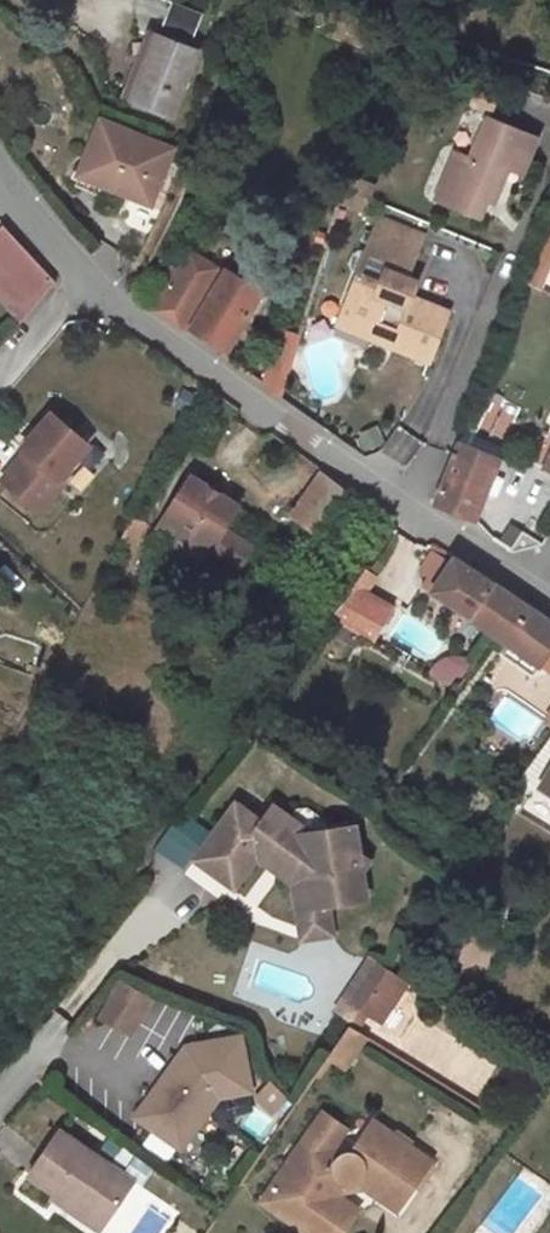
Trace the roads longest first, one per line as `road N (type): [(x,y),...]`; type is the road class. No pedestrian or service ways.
road 1 (unclassified): [(549,593),(89,277)]
road 2 (unclassified): [(89,277),(0,169)]
road 3 (residential): [(0,377),(89,277)]

